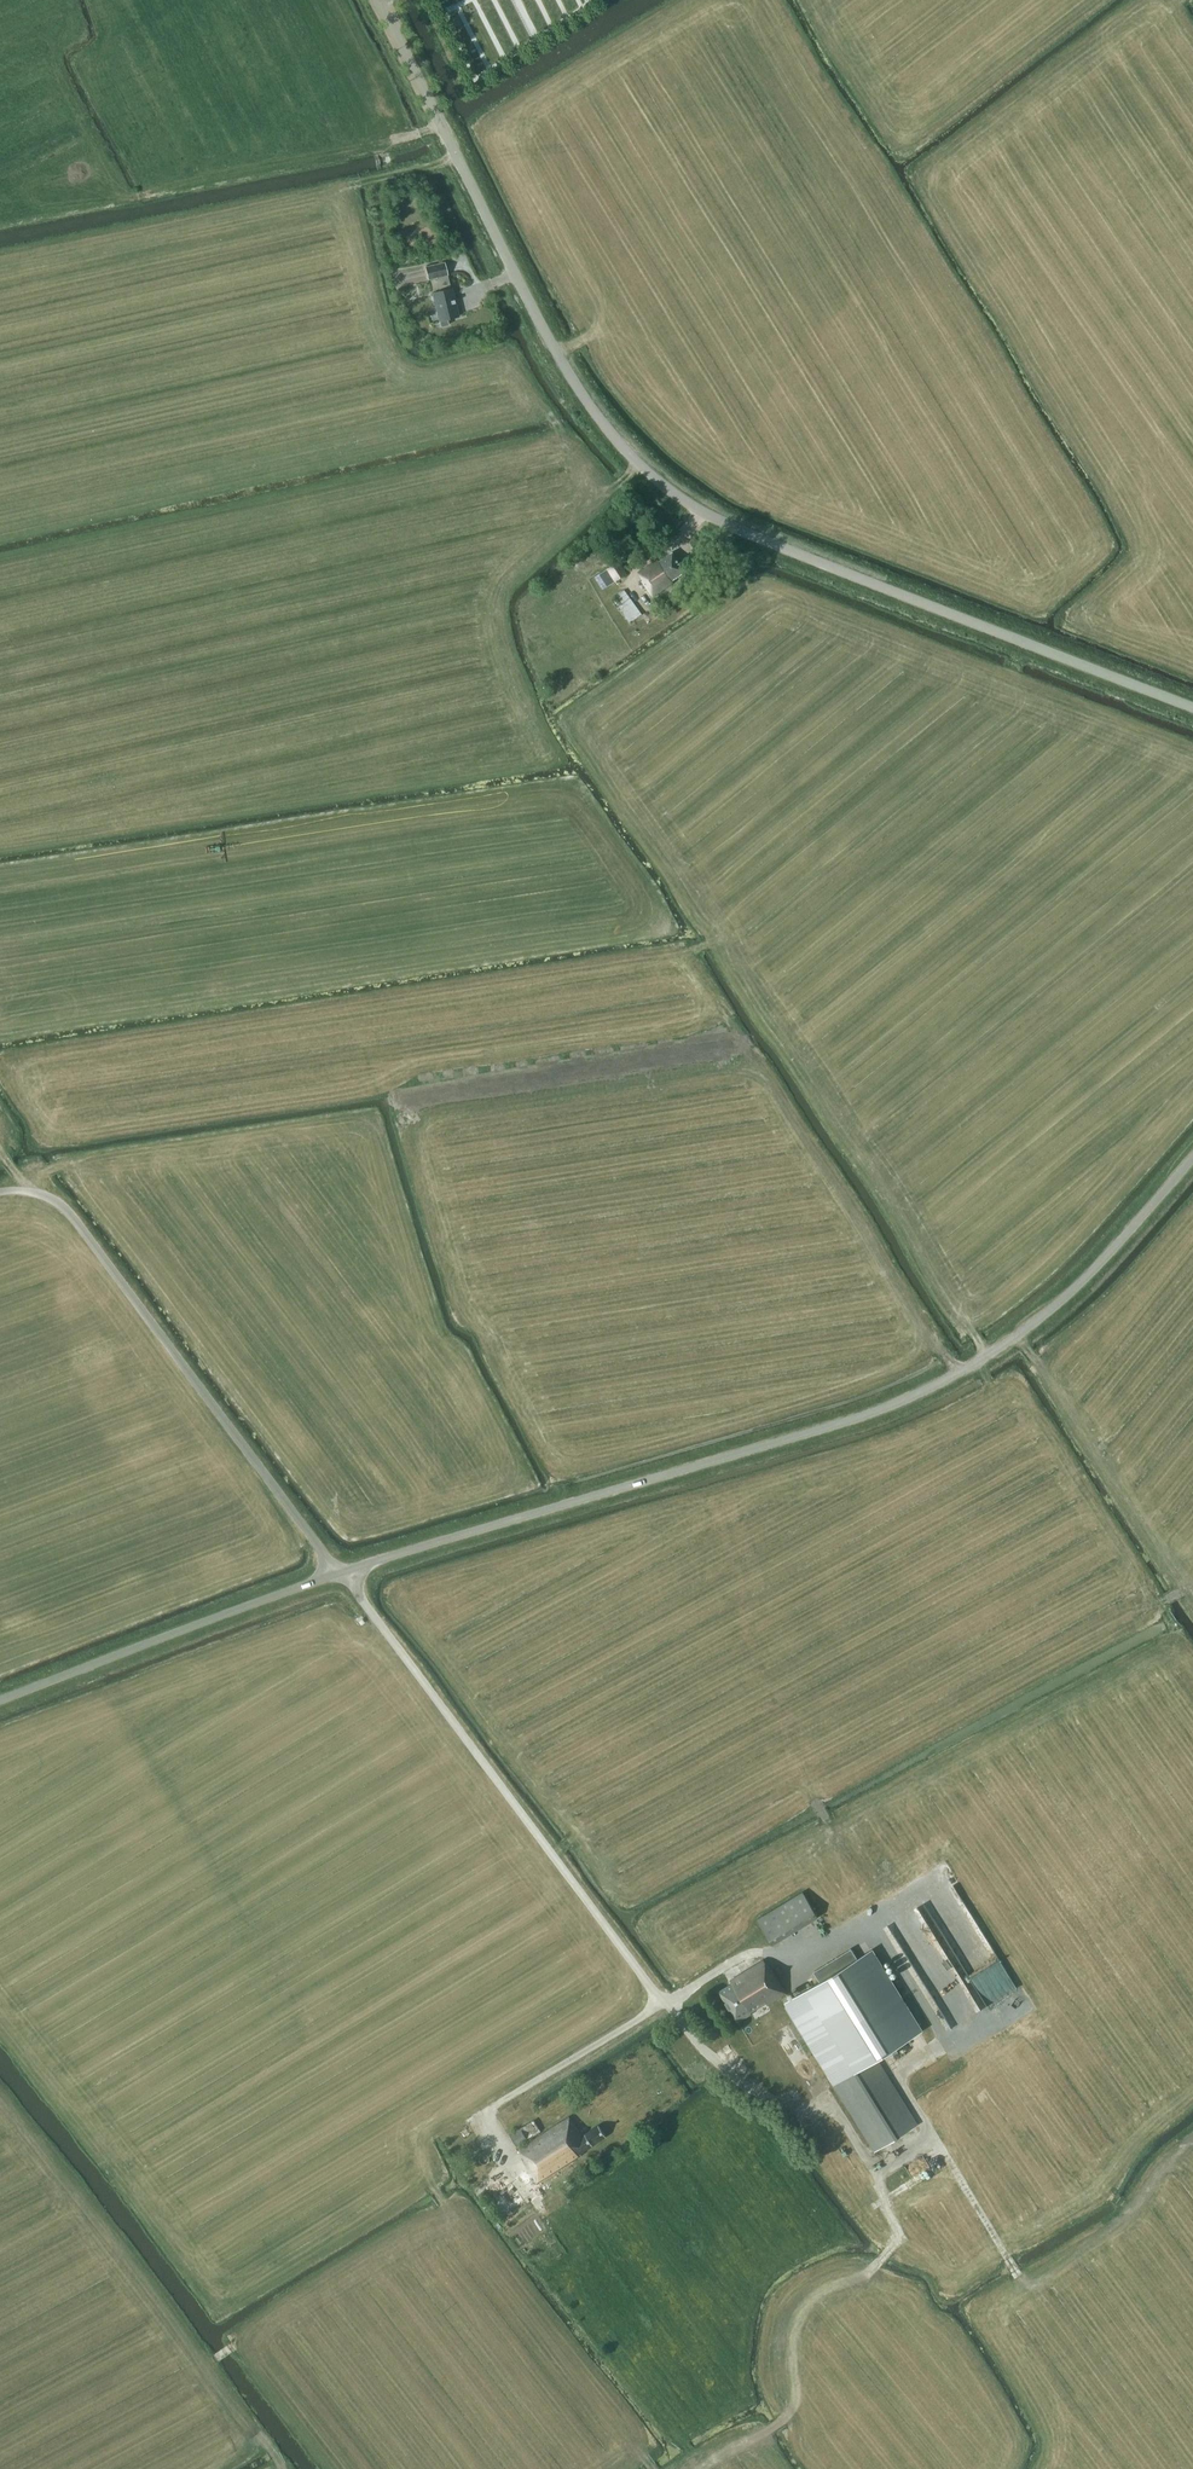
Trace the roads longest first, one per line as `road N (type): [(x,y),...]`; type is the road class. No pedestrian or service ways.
road 1 (unclassified): [(0,1706),(342,1576),(872,1418),(956,1378),(1028,1331),(1095,1273),(1192,1162)]
road 2 (unclassified): [(1192,705),(807,552),(681,495),(630,452),(584,398),(540,324),(379,0)]

